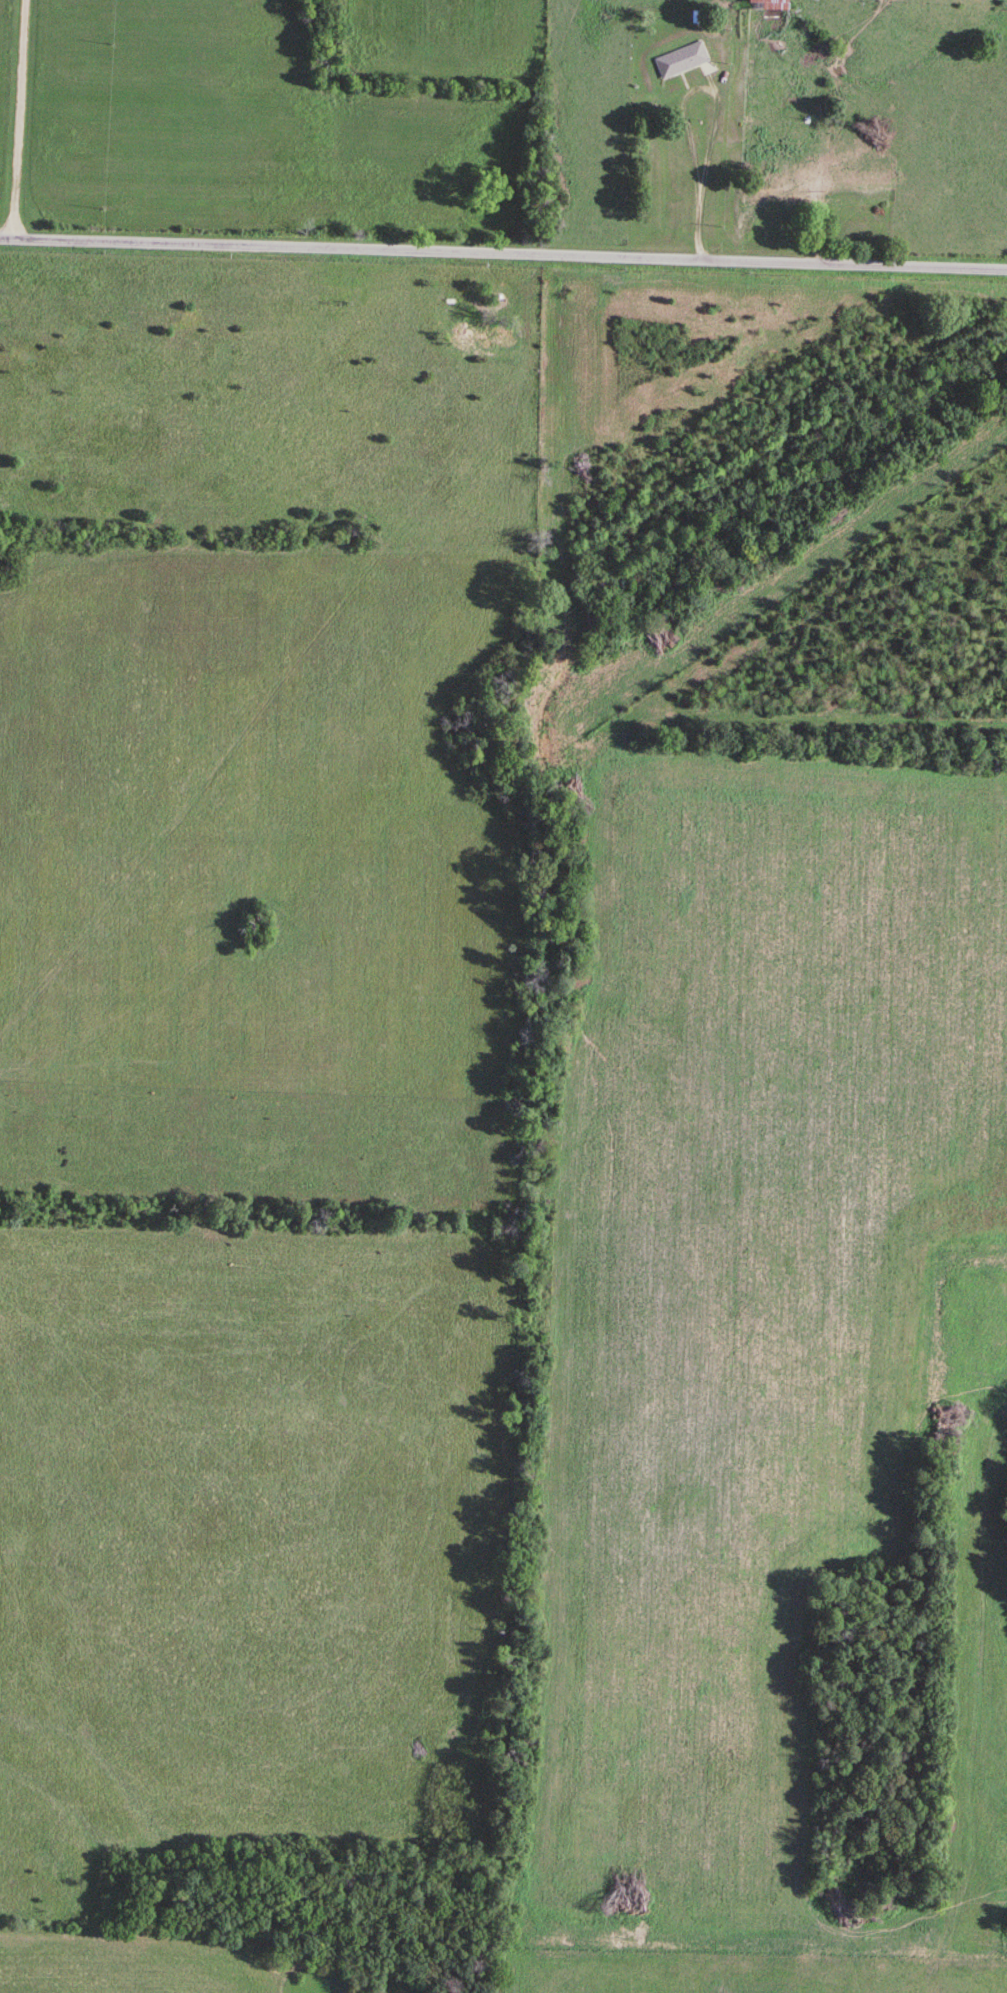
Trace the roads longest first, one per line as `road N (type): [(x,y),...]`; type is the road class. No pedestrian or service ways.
road 1 (residential): [(0,240),(1006,276)]

